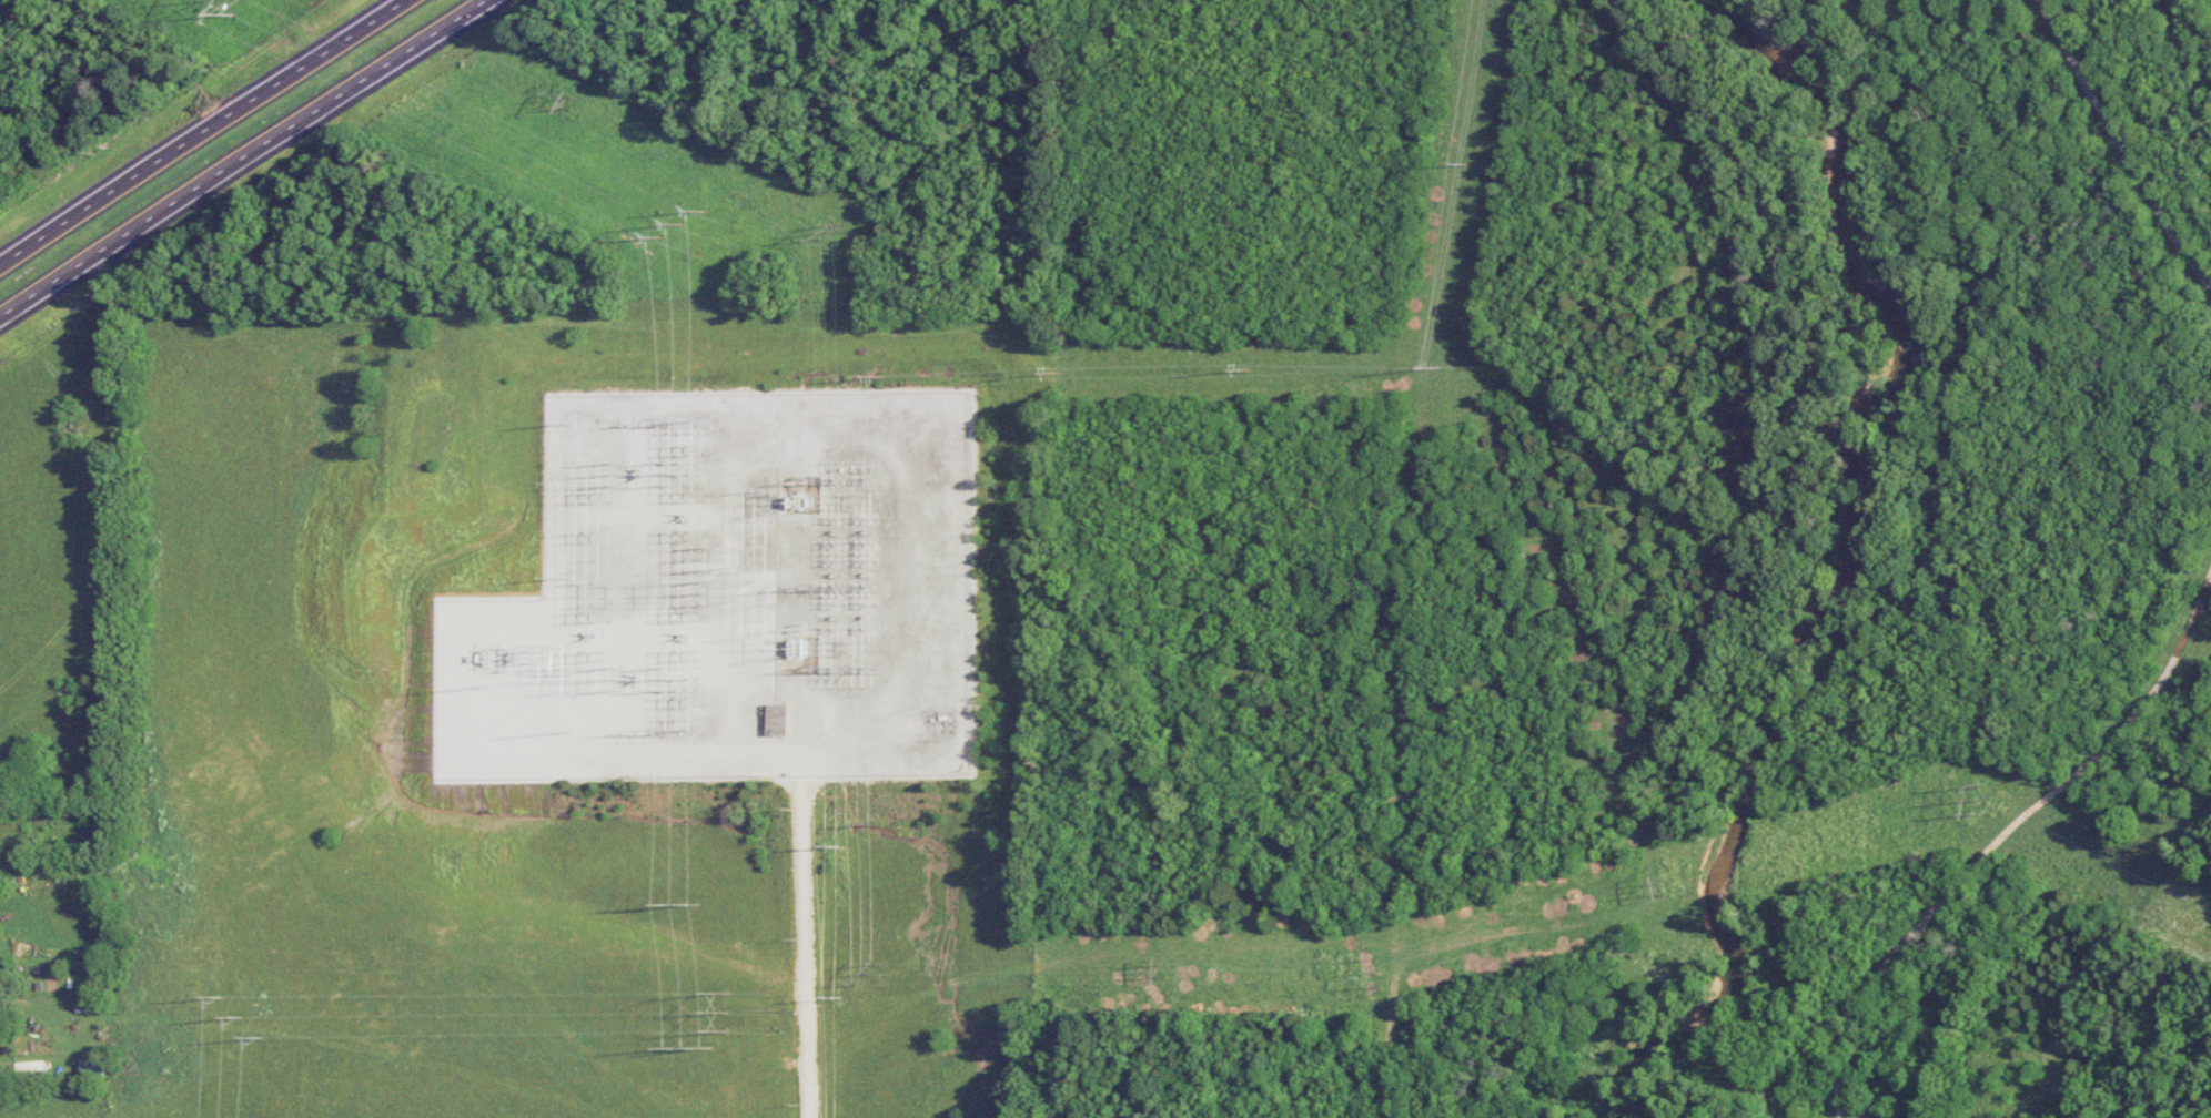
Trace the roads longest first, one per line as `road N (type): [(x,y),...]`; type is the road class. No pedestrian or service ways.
road 1 (primary): [(0,321),(490,0)]
road 2 (primary): [(402,0),(0,263)]

